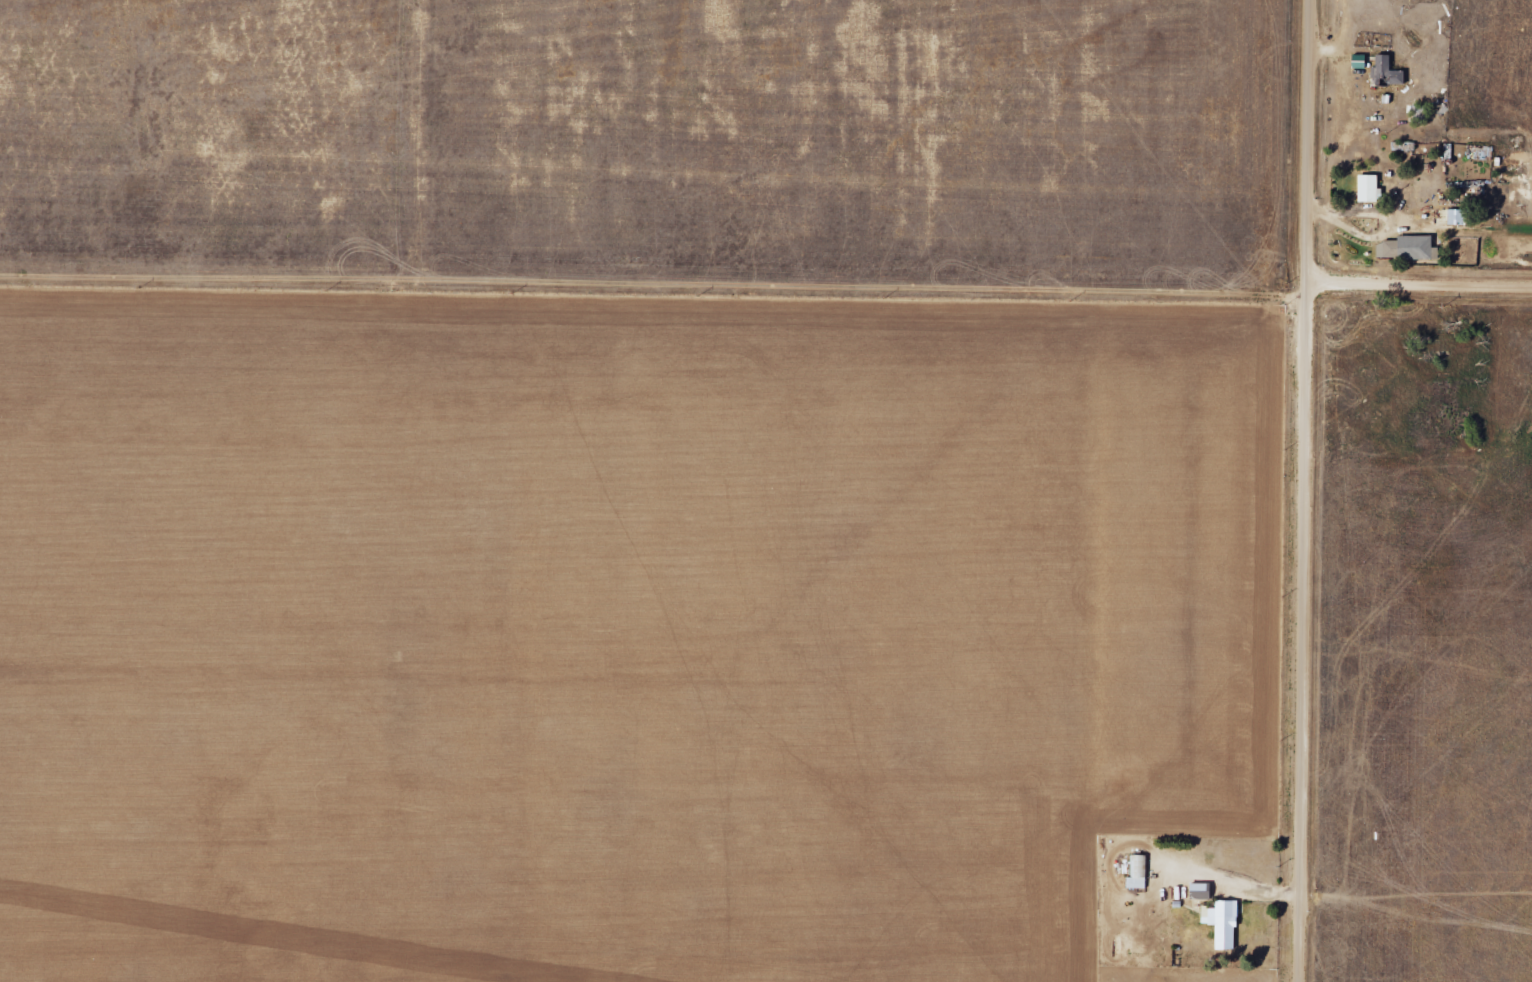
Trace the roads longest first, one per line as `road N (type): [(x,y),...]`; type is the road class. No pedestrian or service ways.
road 1 (residential): [(1299,981),(1311,0)]
road 2 (residential): [(1531,283),(1307,278)]

